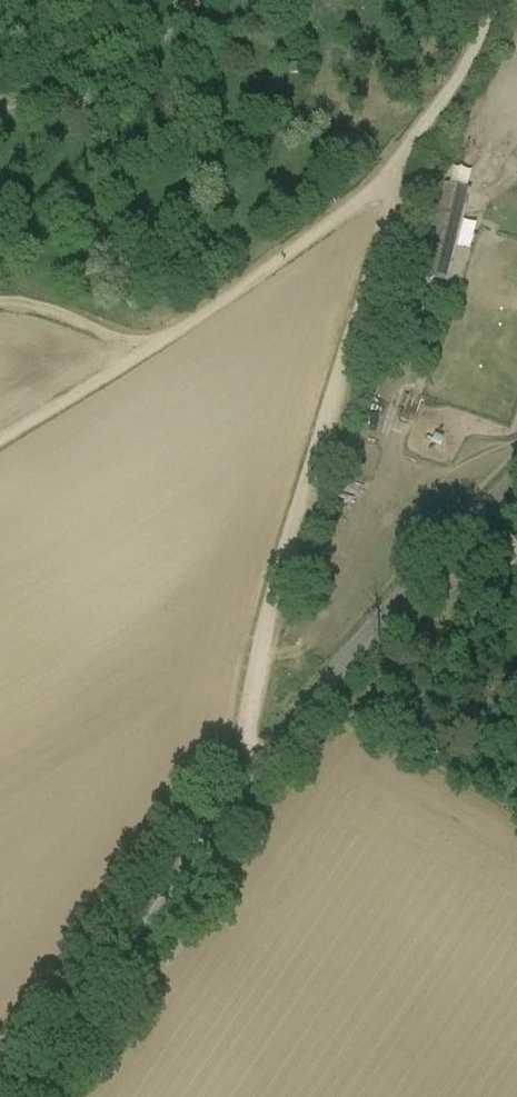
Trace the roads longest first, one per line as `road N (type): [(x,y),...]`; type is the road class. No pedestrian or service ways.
road 1 (unclassified): [(36,1096),(260,767),(408,588),(516,477)]
road 2 (track): [(260,767),(247,729),(255,676),(386,230),(388,209),(376,184)]
road 3 (track): [(0,441),(141,358),(376,184)]
road 4 (unclassified): [(194,0),(115,78),(80,96),(0,112)]
road 5 (track): [(376,184),(460,77),(496,0)]
road 6 (track): [(0,304),(57,309),(141,358)]

